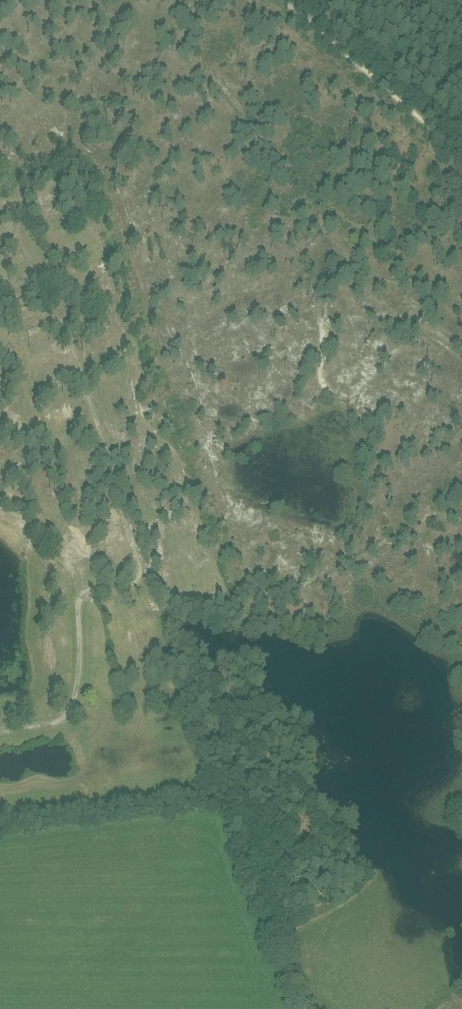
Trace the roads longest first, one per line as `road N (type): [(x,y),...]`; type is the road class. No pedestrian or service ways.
road 1 (track): [(461,262),(427,239),(366,240),(333,213),(290,199),(241,206),(147,196),(41,69),(0,57)]

